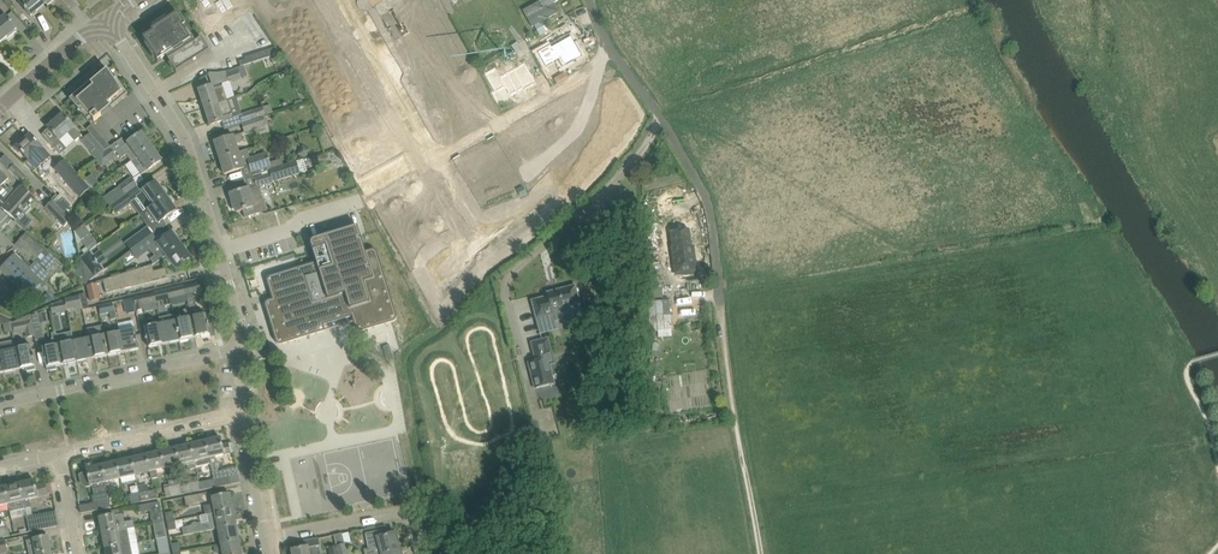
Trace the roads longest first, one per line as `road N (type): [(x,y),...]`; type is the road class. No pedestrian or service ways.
road 1 (track): [(588,0),(604,41),(691,173),(708,217),(726,383),(760,553)]
road 2 (residential): [(243,351),(186,136),(105,19)]
road 3 (residential): [(0,402),(243,351)]
road 4 (residential): [(436,157),(613,52)]
road 5 (residential): [(425,553),(416,521),(402,512),(265,538)]
road 6 (residential): [(58,457),(241,414)]
road 7 (residential): [(346,0),(436,157)]
road 8 (tertiary): [(0,107),(105,19)]
road 9 (residential): [(265,538),(241,414)]

